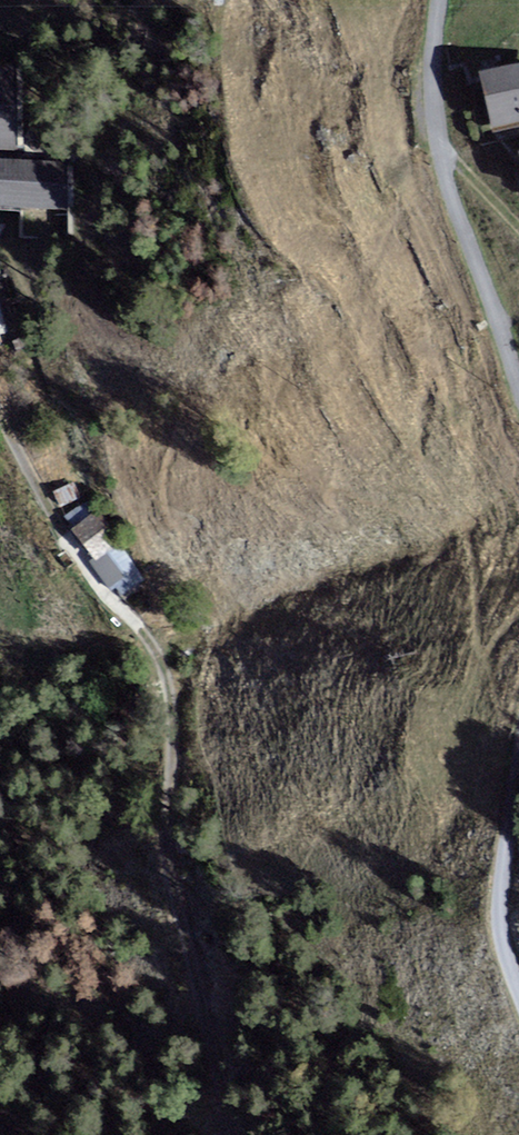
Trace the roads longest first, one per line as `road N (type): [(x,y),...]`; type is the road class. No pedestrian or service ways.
road 1 (track): [(117,605),(159,651),(177,713),(182,770),(173,857),(239,1134)]
road 2 (residential): [(518,378),(445,160),(437,79),(445,0)]
road 3 (residential): [(518,989),(503,926),(518,805)]
road 4 (track): [(0,412),(69,533)]

